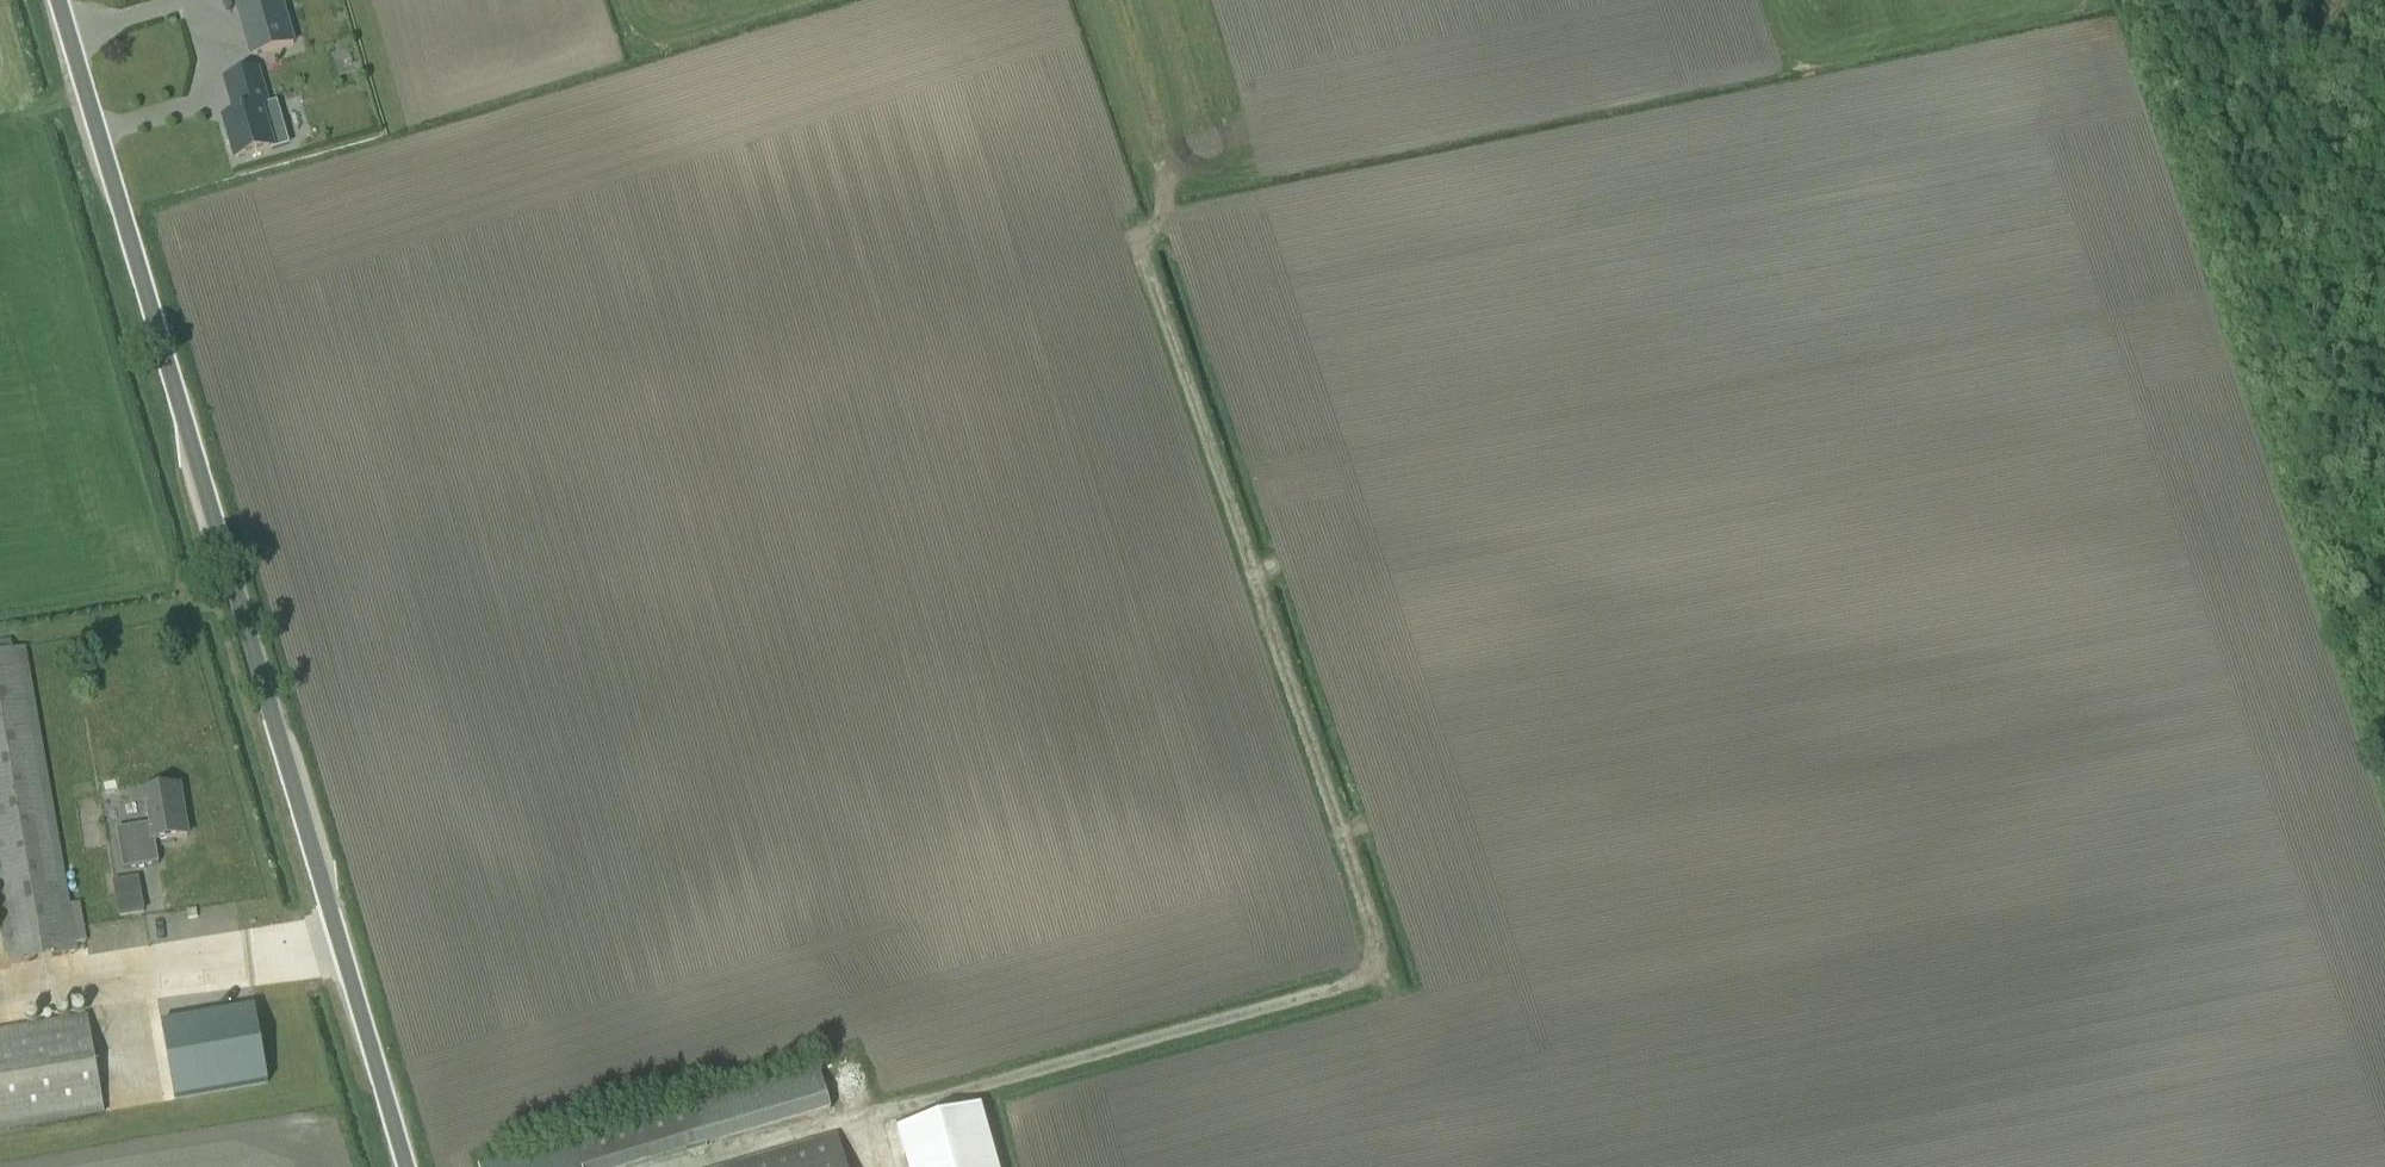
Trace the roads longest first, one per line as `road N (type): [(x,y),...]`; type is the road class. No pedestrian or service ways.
road 1 (unclassified): [(405,1166),(57,0)]

